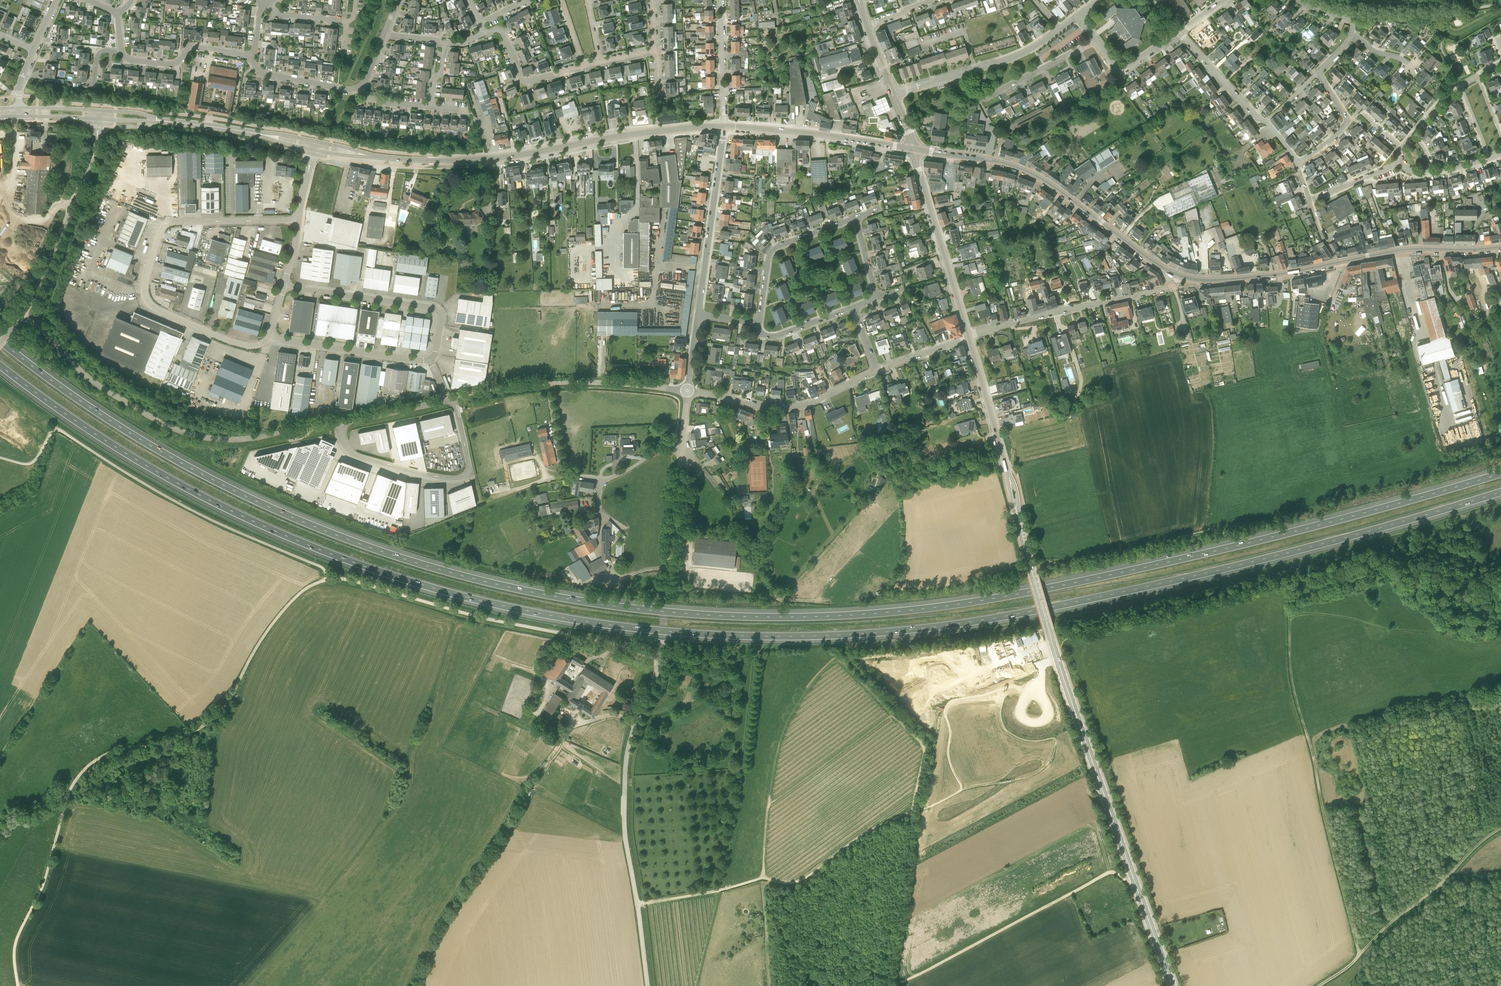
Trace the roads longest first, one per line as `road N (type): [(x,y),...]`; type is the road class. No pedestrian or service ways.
road 1 (motorway): [(1500,472),(1226,548),(982,600),(829,616),(692,614),(506,586),(305,522),(140,439),(0,341)]
road 2 (motorway): [(0,366),(139,462),(310,546),(472,599),(657,630),(812,636),(989,619),(1300,550),(1500,493)]
road 3 (tertiary): [(1173,985),(1065,682),(1017,513)]
road 4 (track): [(1139,877),(1106,874),(894,984),(912,814)]
road 5 (track): [(912,814),(924,745),(837,660),(786,731),(763,878)]
road 6 (track): [(1360,955),(1293,692),(1289,592)]
road 7 (unclassified): [(303,591),(348,579),(659,659)]
road 8 (secondary): [(724,126),(467,160),(365,155)]
road 9 (unclassified): [(340,422),(232,440),(192,435),(102,388),(22,315)]
road 10 (unclassified): [(298,220),(166,224),(146,282),(151,306),(222,338),(252,346),(269,334)]
road 11 (secondary): [(1179,275),(1032,174),(914,149)]
road 12 (track): [(912,814),(862,833),(800,879),(763,878),(650,902)]
road 13 (unclassified): [(648,985),(625,826),(626,762),(637,721)]
road 14 (unclassified): [(450,400),(470,466),(461,477),(357,456),(340,422)]
road 15 (tertiary): [(22,315),(92,162),(98,119)]
road 16 (unclassified): [(659,659),(681,451)]
road 17 (unclassified): [(430,359),(441,318),(435,308),(284,286)]
road 18 (residential): [(969,337),(1168,287)]
road 19 (residential): [(687,391),(793,408),(876,371)]
road 20 (tertiary): [(969,337),(914,149)]
road 21 (secondary): [(914,149),(724,126)]
road 22 (residential): [(698,315),(724,126)]
road 23 (track): [(1500,827),(1360,955)]
road 24 (residential): [(956,75),(966,93),(985,98),(1095,40)]
road 25 (secondary): [(1338,262),(1413,249),(1500,247)]
road 26 (unclassified): [(269,334),(430,359)]
road 27 (residential): [(856,218),(774,248),(759,322)]
road 28 (secondary): [(1179,275),(1215,280),(1338,262)]
road 29 (tertiary): [(1009,477),(969,337)]
road 30 (unclassified): [(687,391),(548,383)]
road 31 (residential): [(481,32),(502,33),(523,82),(584,66)]
road 32 (residential): [(248,57),(193,46),(168,64),(121,52)]
road 33 (residential): [(724,126),(721,0)]
road 34 (residential): [(562,477),(607,479),(656,452),(681,451)]
road 35 (residential): [(1265,121),(1180,33)]
road 36 (residential): [(1297,164),(1347,121),(1320,74)]

